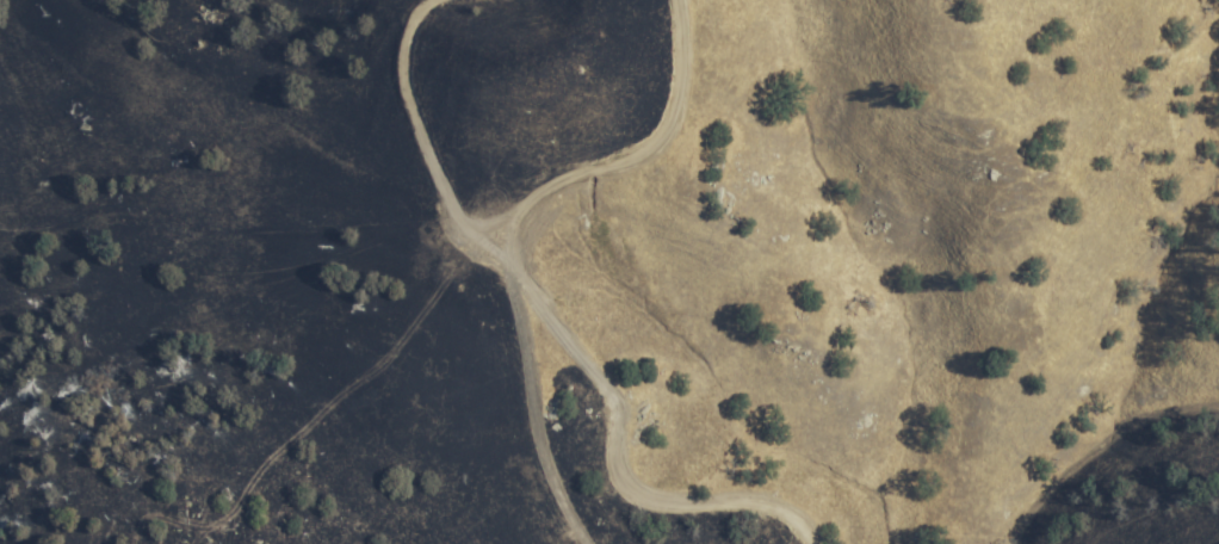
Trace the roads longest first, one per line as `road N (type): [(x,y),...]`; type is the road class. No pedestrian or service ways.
road 1 (track): [(801,543),(794,534),(673,488),(635,449),(607,346),(569,302),(512,288),(475,175)]
road 2 (track): [(673,0),(673,88),(630,132),(475,175),(380,81),(380,13),(398,0)]
road 3 (track): [(512,288),(512,364),(586,543)]

